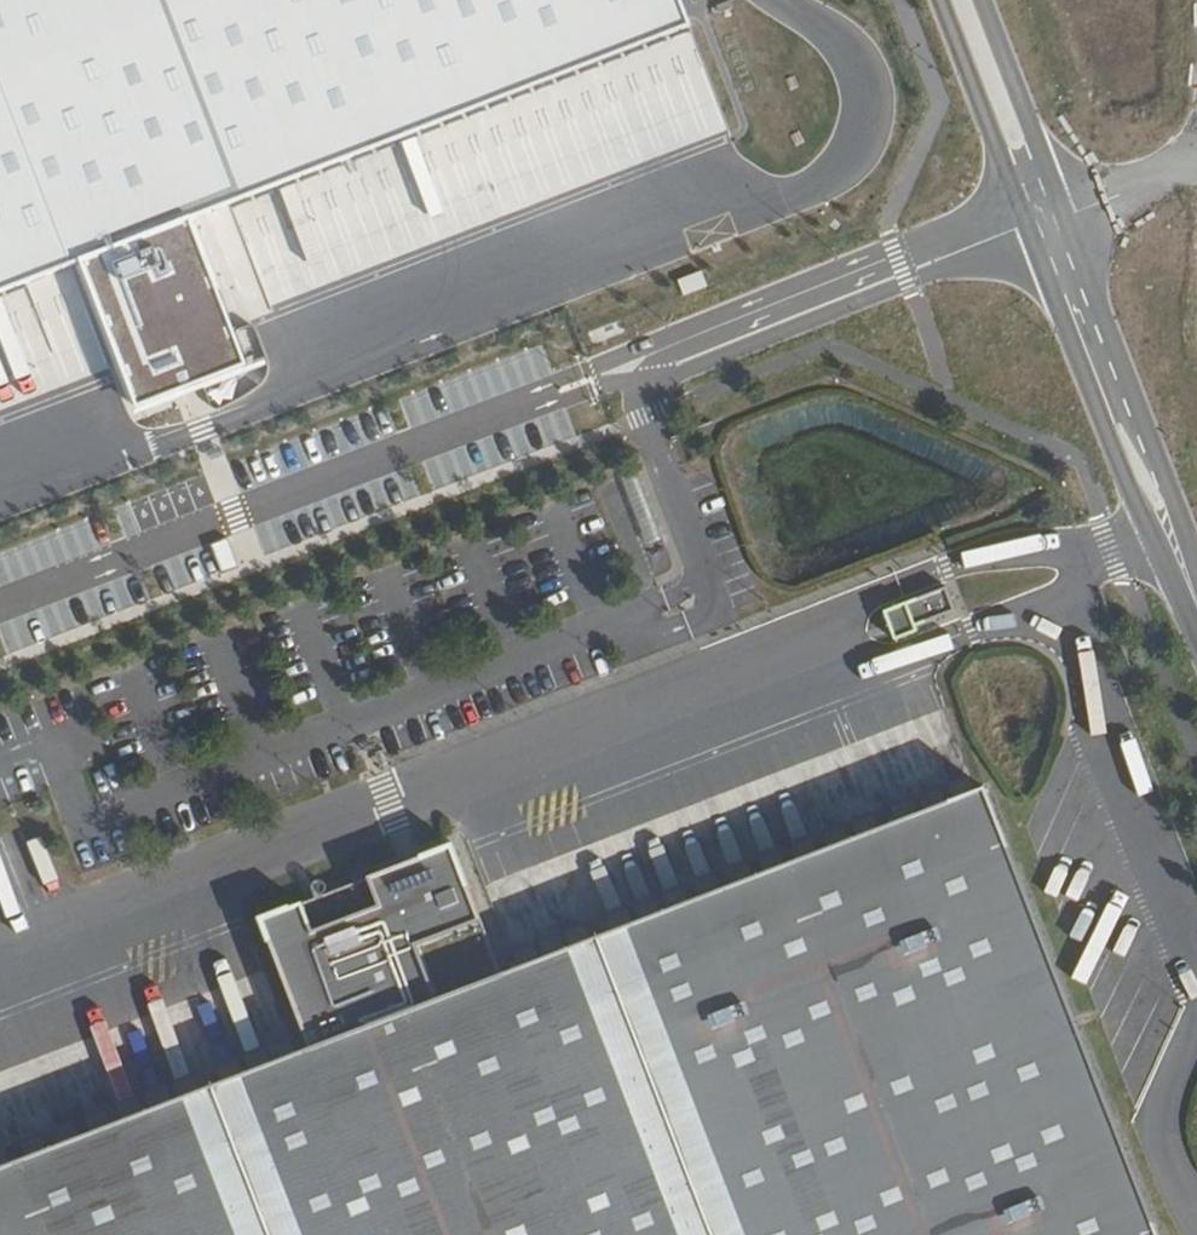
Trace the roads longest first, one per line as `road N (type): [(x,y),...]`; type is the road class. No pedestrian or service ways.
road 1 (unclassified): [(1046,213),(628,379)]
road 2 (unclassified): [(1196,607),(1046,213)]
road 3 (unclassified): [(964,0),(1046,213)]
road 4 (unclassified): [(1046,213),(1196,151)]

